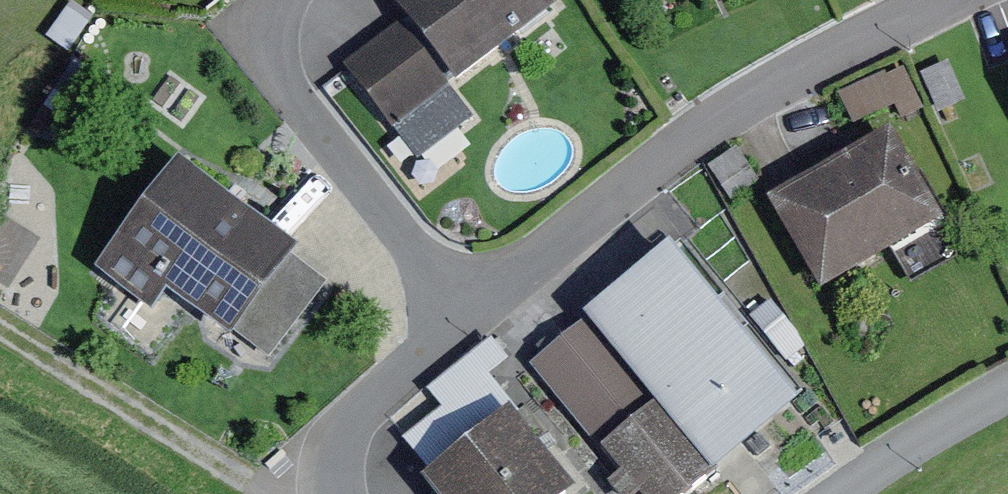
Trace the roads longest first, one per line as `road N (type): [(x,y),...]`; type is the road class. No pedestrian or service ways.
road 1 (residential): [(470,302),(689,139),(826,57),(957,0)]
road 2 (residential): [(470,302),(296,76),(280,33),(293,0)]
road 3 (track): [(278,493),(0,318)]
road 4 (residential): [(294,493),(470,302)]
road 5 (unclassified): [(852,493),(1007,399)]

